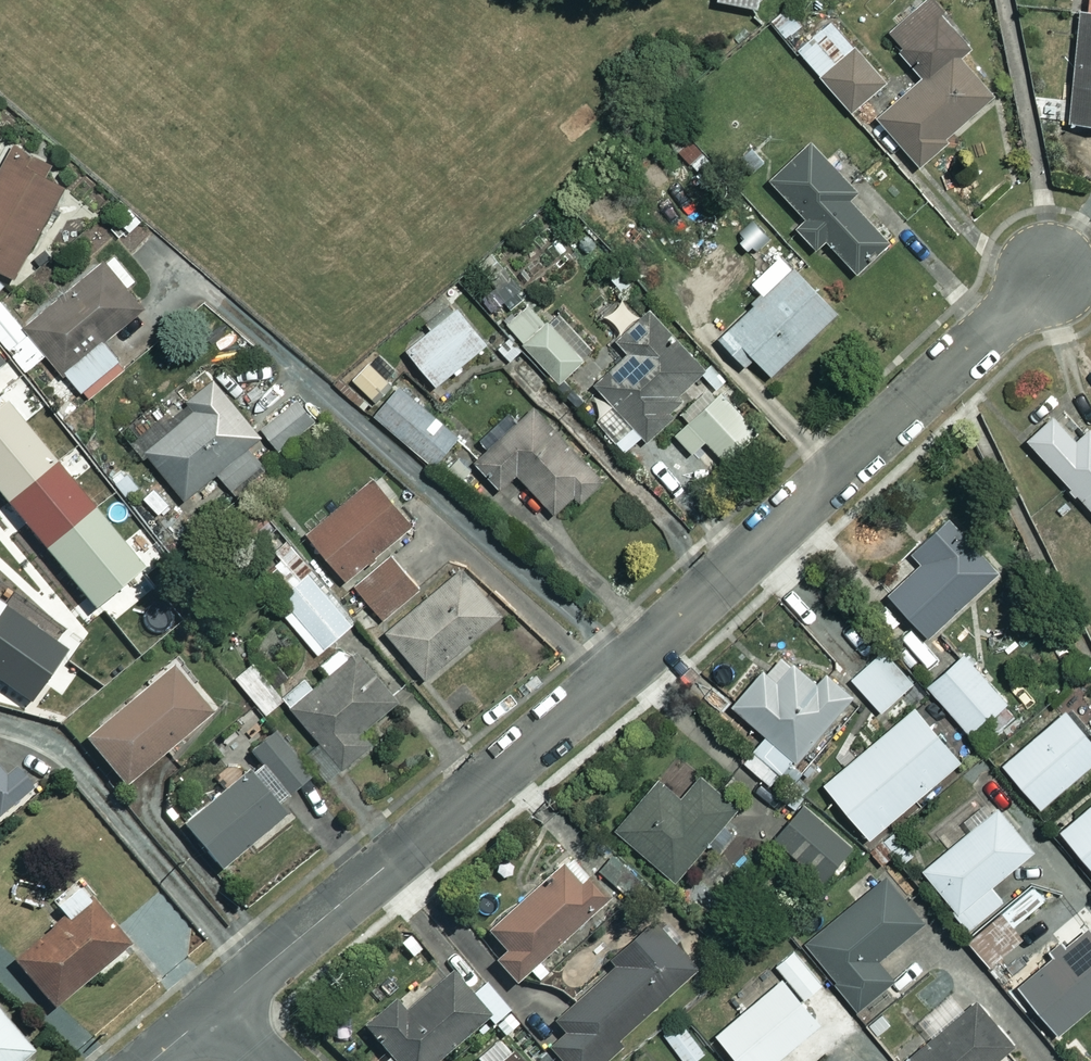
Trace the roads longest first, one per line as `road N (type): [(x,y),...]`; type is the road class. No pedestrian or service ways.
road 1 (residential): [(210,1012),(631,661),(1055,271)]

